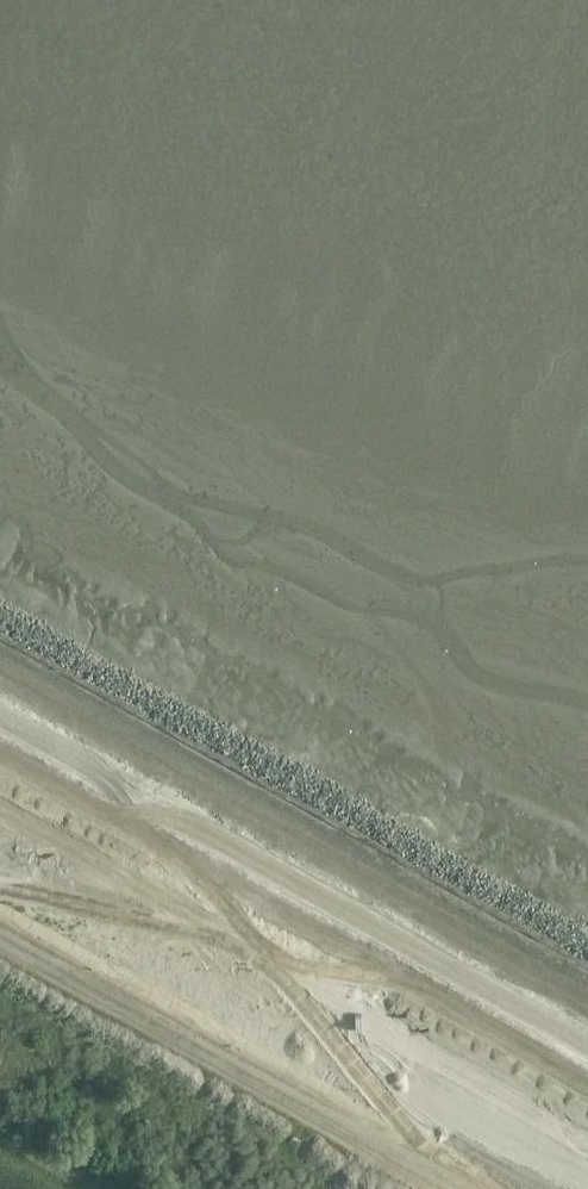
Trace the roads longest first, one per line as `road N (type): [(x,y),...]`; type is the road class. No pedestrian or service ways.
road 1 (track): [(587,1000),(0,673)]

